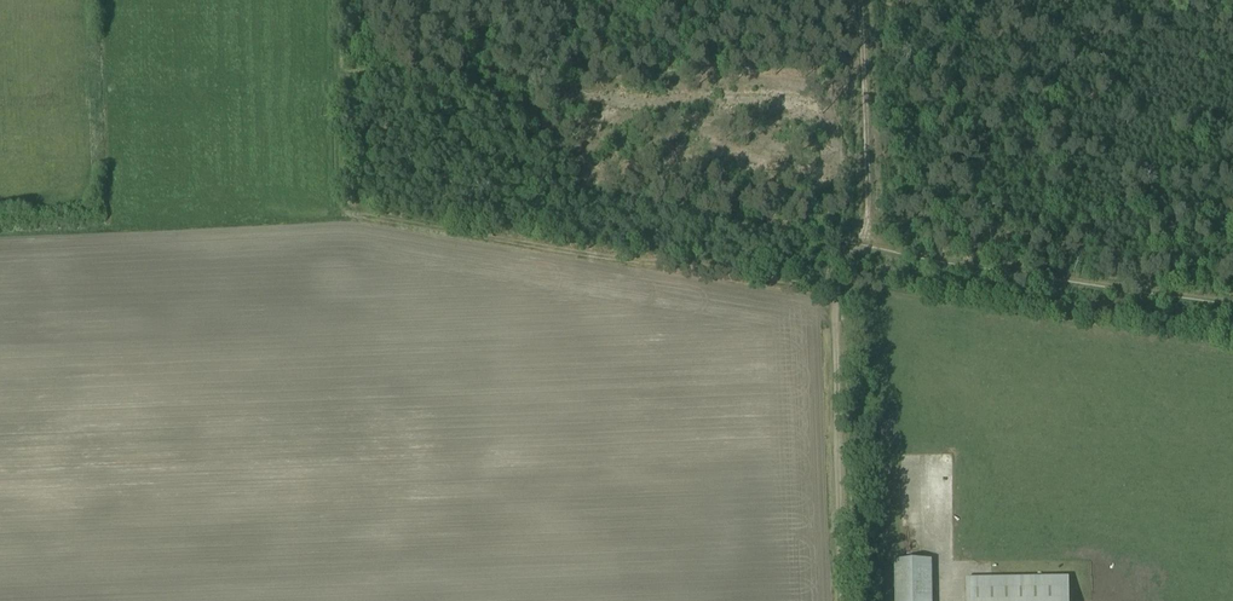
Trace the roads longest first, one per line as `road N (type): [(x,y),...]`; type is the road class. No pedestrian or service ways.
road 1 (track): [(369,168),(359,218),(833,290),(844,253),(869,245),(859,0)]
road 2 (track): [(869,245),(1232,306)]
road 3 (track): [(842,558),(833,290)]
road 4 (track): [(369,168),(366,0)]

